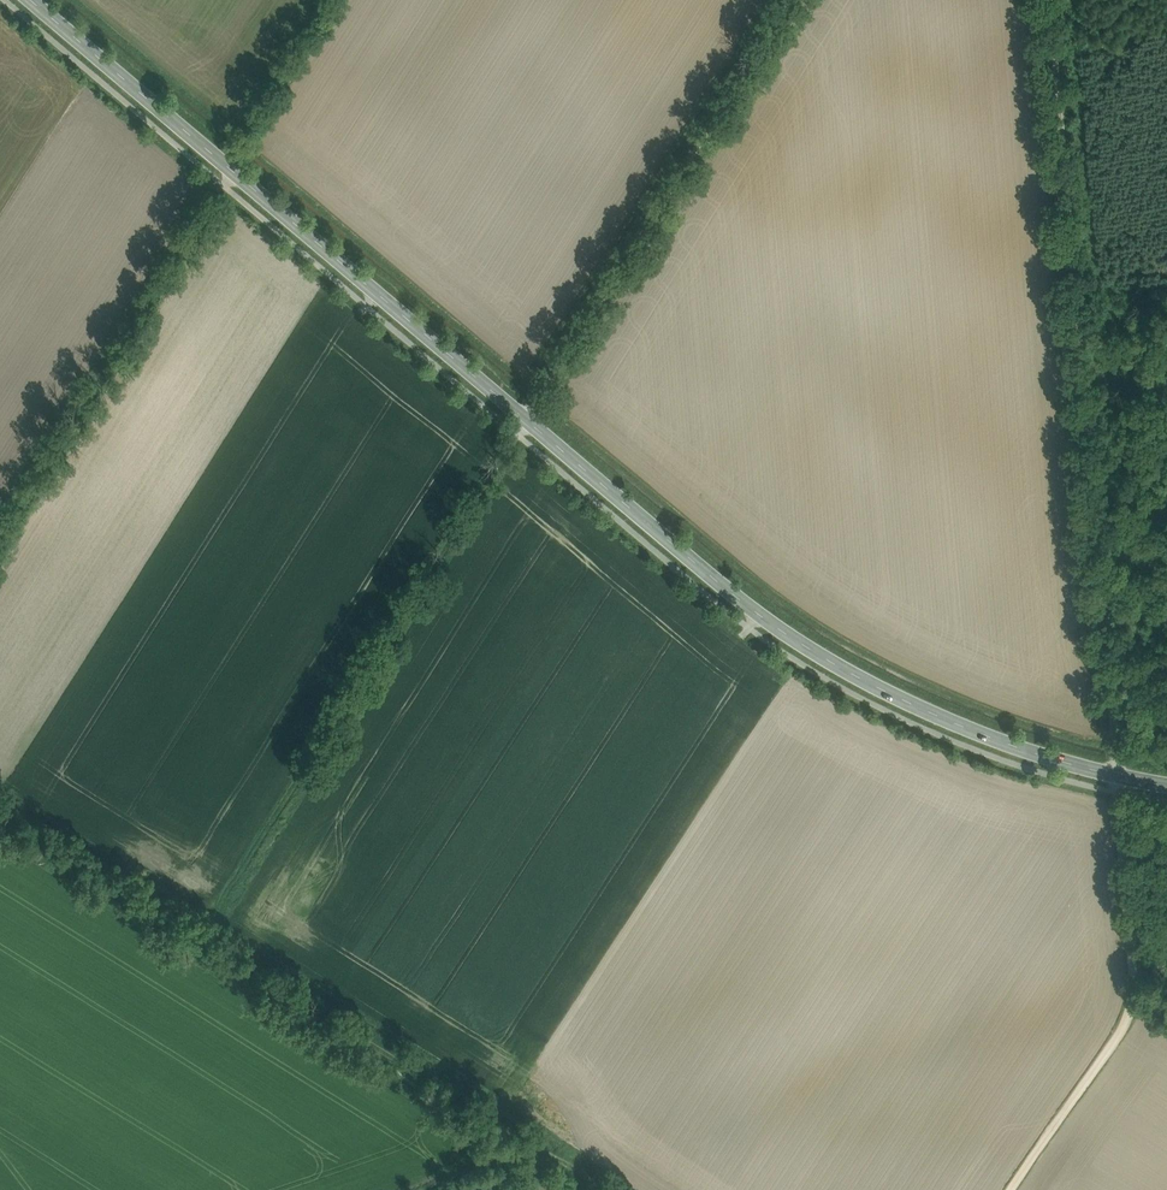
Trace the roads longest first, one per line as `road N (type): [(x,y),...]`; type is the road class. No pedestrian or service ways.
road 1 (secondary): [(1166,784),(1003,742),(792,643),(31,0)]
road 2 (track): [(1049,0),(1139,999),(1013,1189)]
road 3 (track): [(584,1189),(572,1168),(0,812)]
road 4 (track): [(526,424),(202,939)]
road 5 (track): [(0,536),(232,172)]

